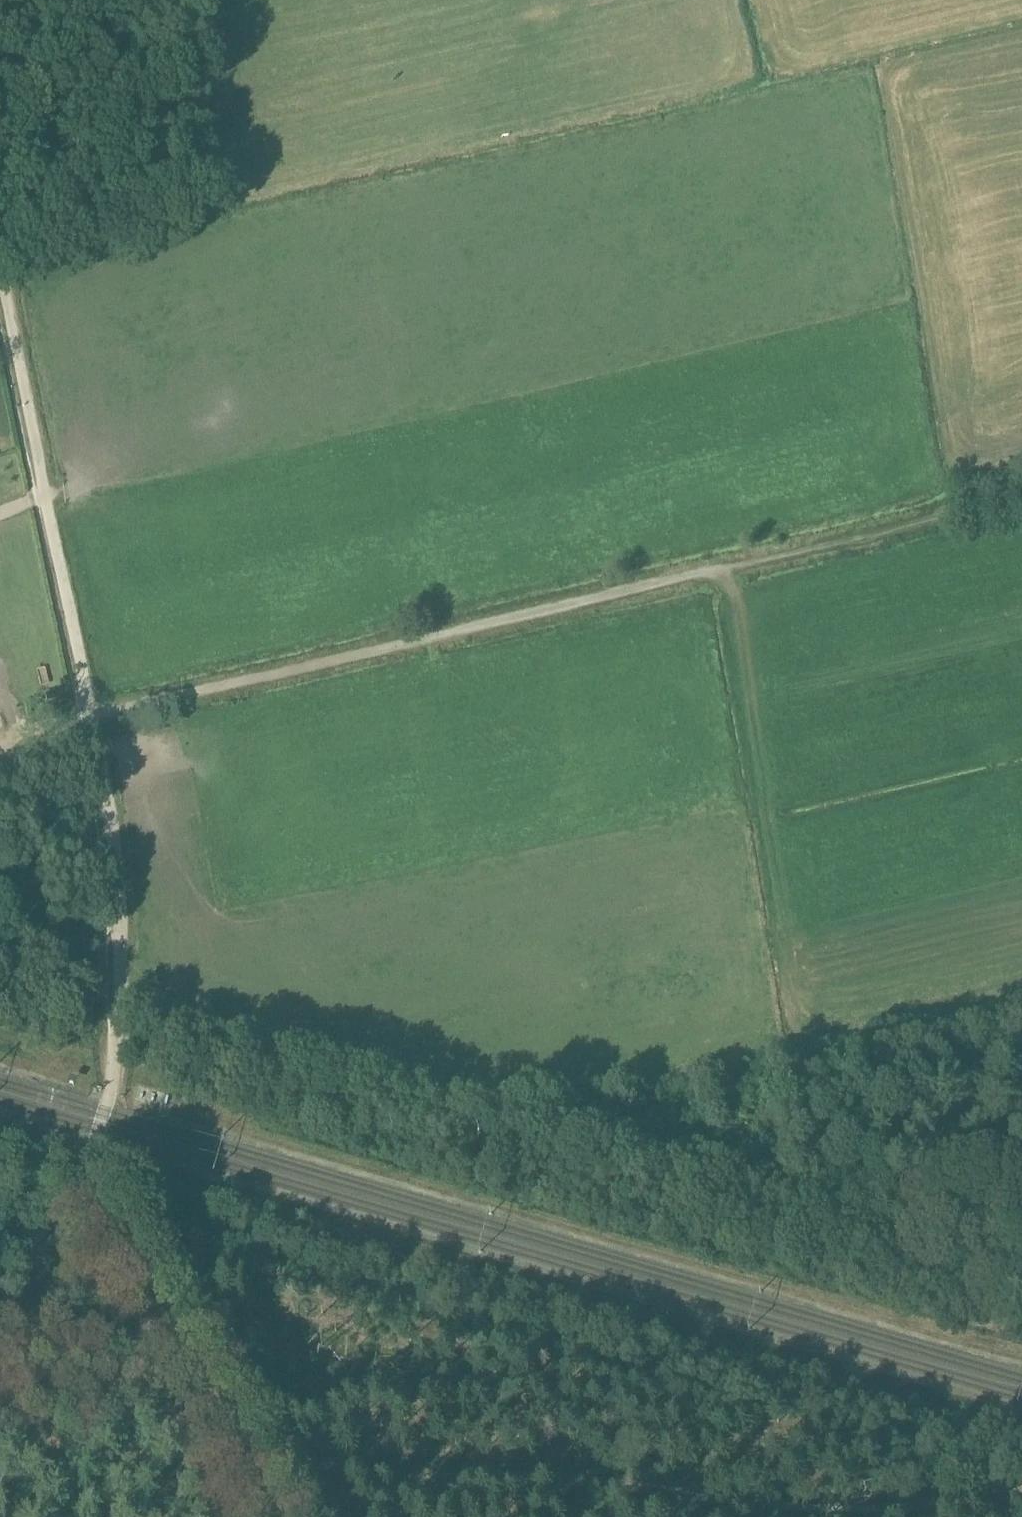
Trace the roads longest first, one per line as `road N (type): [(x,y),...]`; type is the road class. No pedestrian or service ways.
road 1 (track): [(0,256),(114,841),(115,1036)]
road 2 (track): [(262,1441),(417,1472),(625,1479),(752,1496),(873,1503),(1021,1487)]
road 3 (track): [(85,1192),(93,1221),(265,1516)]

